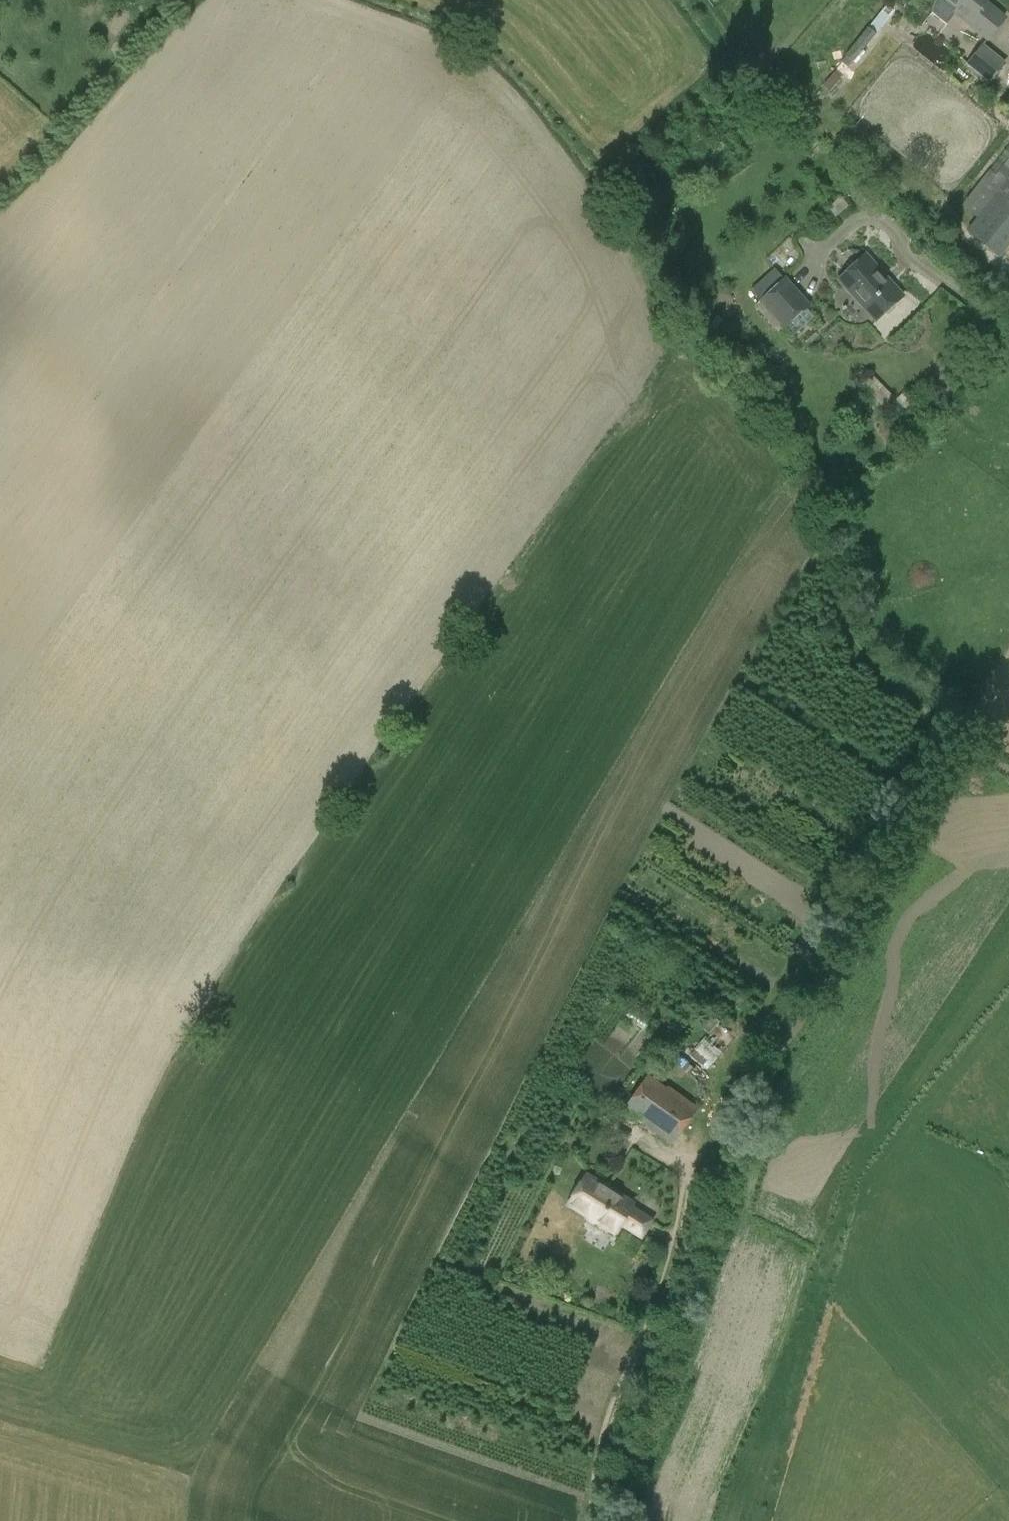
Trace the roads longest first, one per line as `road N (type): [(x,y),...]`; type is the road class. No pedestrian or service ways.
road 1 (track): [(685,1168),(685,1217),(606,1436),(597,1520)]

